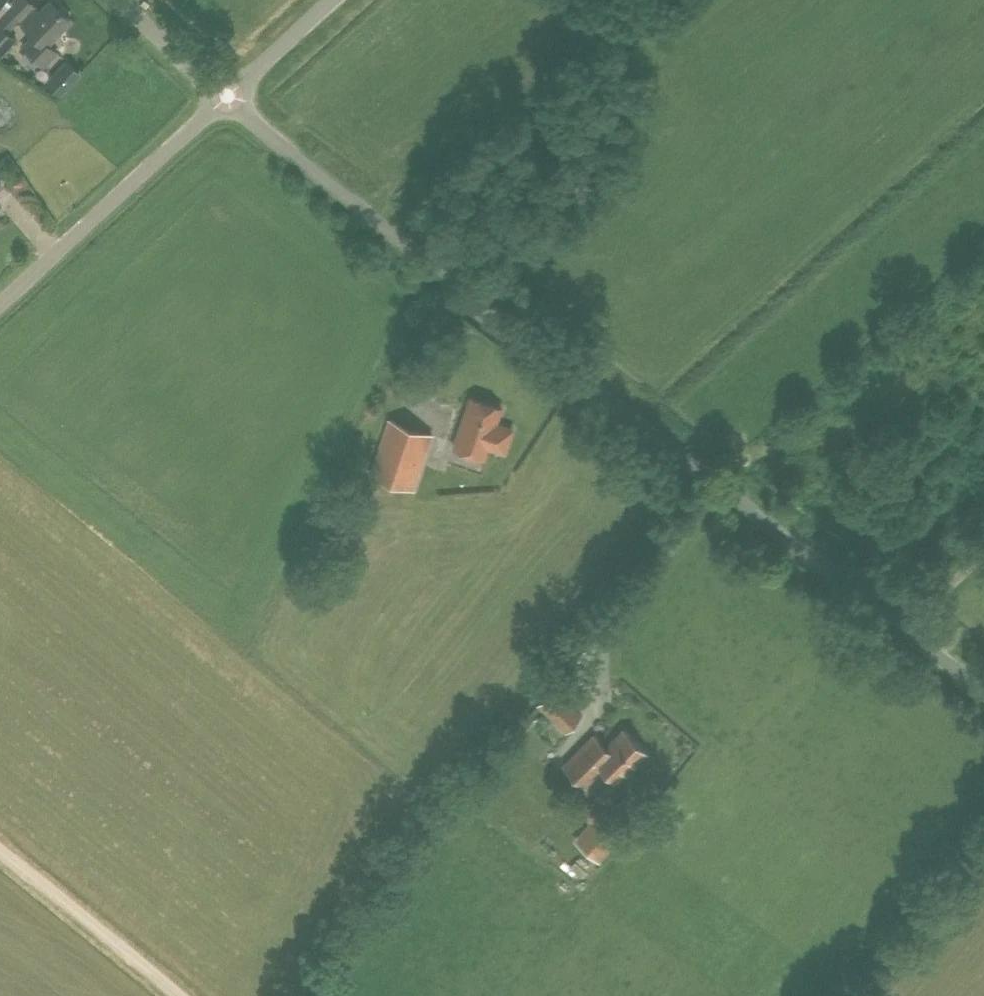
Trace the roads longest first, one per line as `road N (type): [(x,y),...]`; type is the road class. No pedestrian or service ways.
road 1 (unclassified): [(983,697),(695,476),(228,95)]
road 2 (unclassified): [(0,302),(228,95)]
road 3 (track): [(179,995),(0,851)]
road 4 (unclassified): [(228,95),(338,0)]
road 5 (unclassified): [(228,95),(121,0)]

